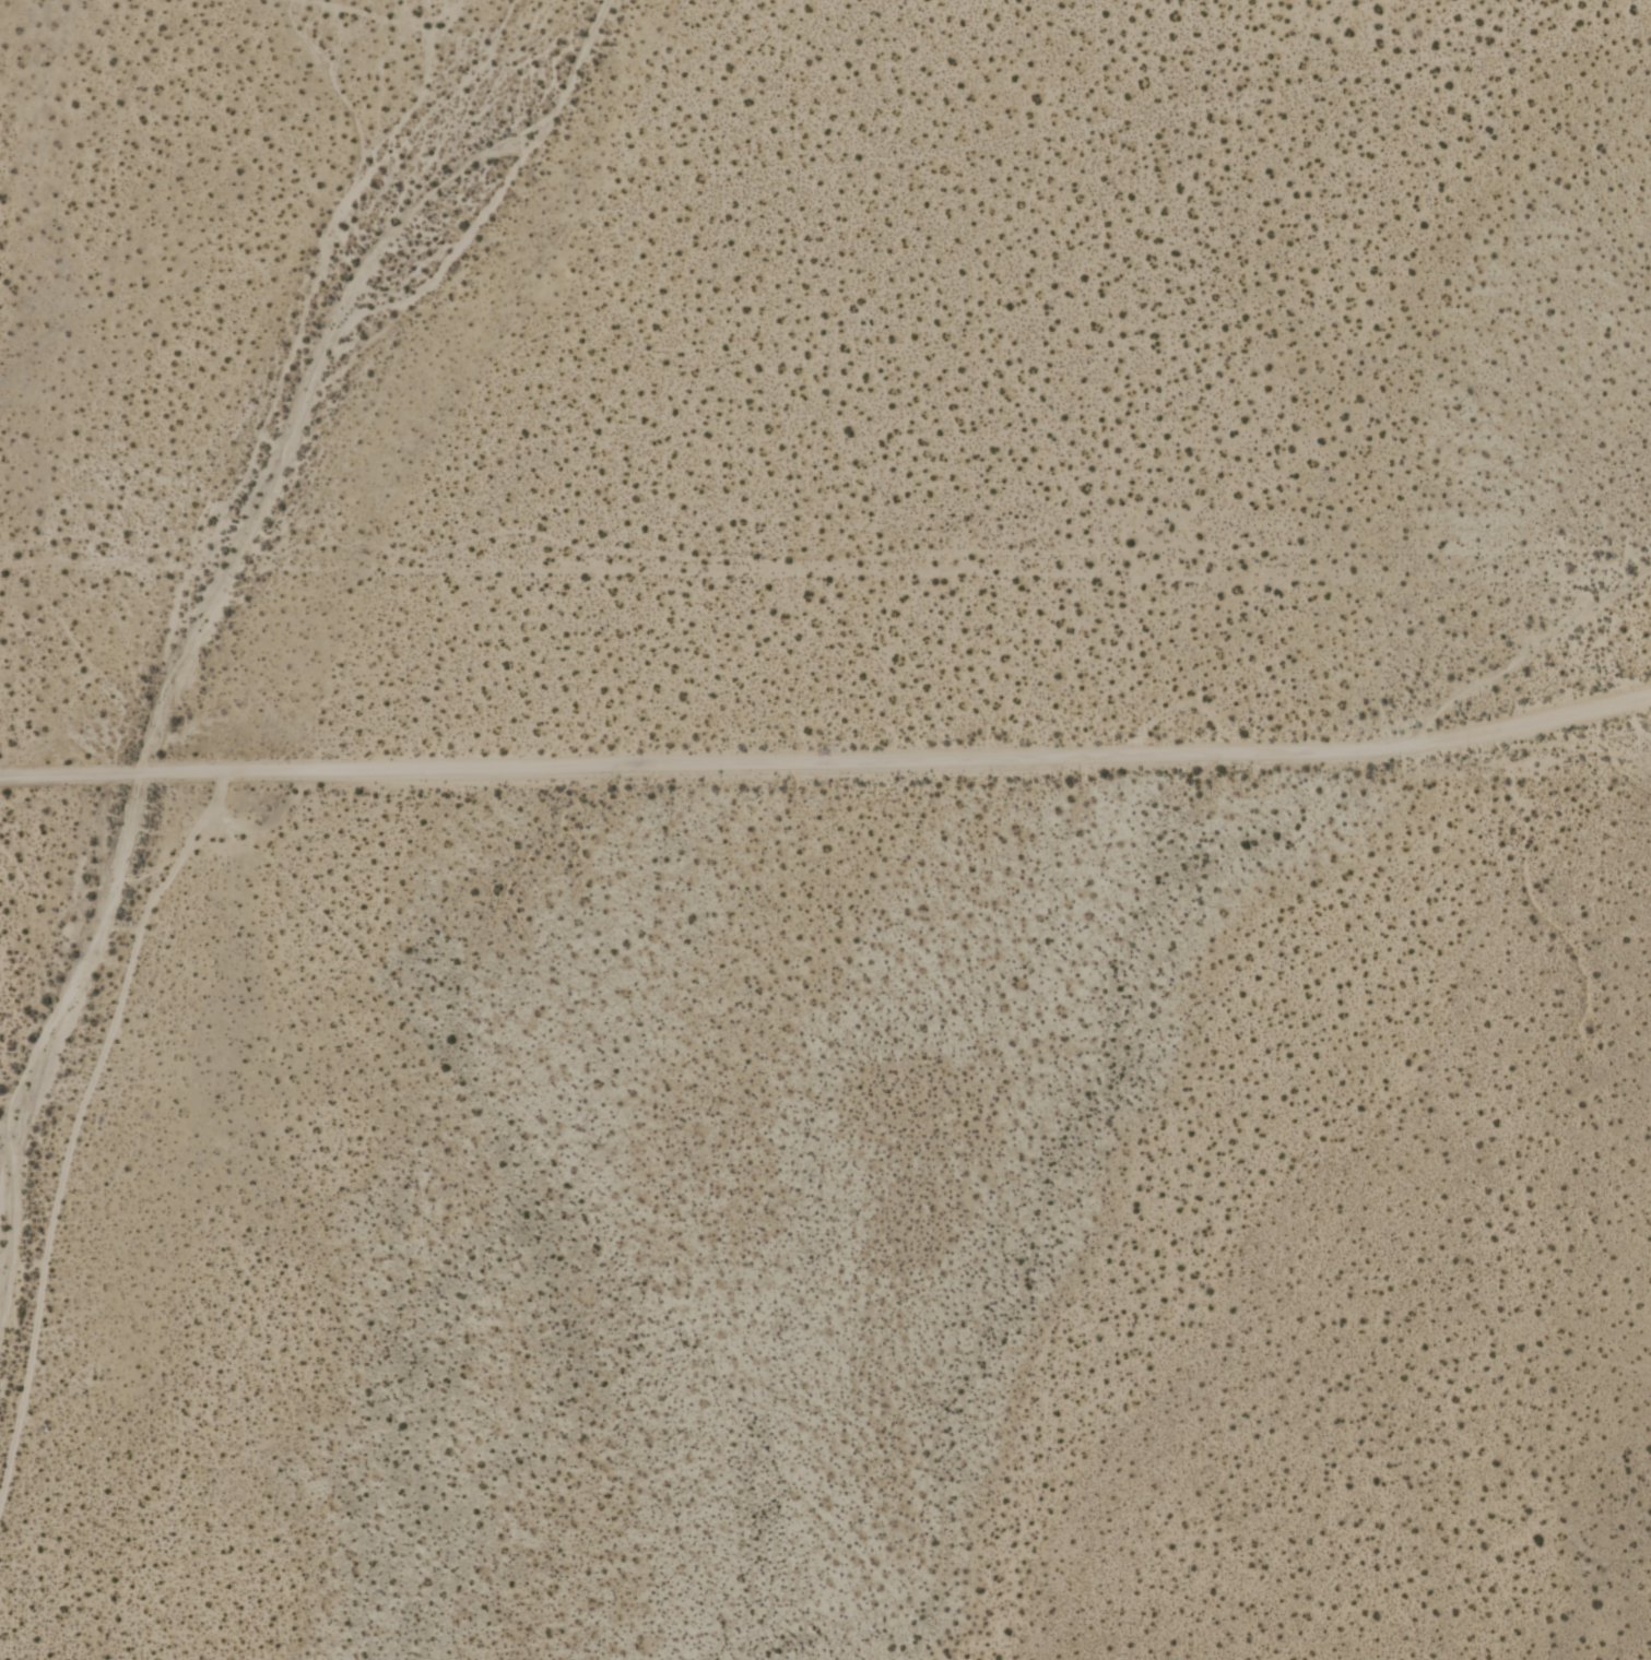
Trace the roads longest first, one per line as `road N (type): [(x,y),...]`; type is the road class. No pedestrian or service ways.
road 1 (residential): [(0,780),(1340,752),(1427,743),(1650,693)]

